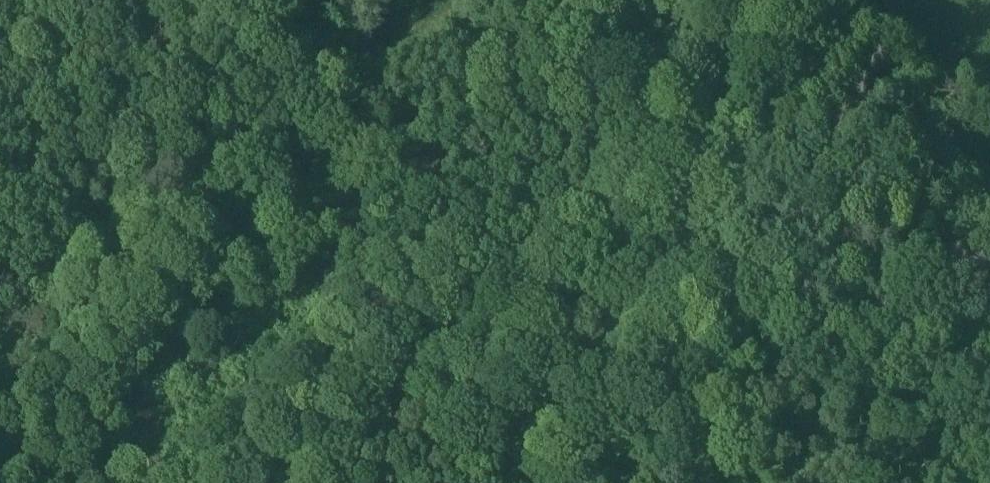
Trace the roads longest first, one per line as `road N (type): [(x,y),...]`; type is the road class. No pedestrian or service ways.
road 1 (track): [(0,274),(174,482)]
road 2 (track): [(853,0),(989,121)]

